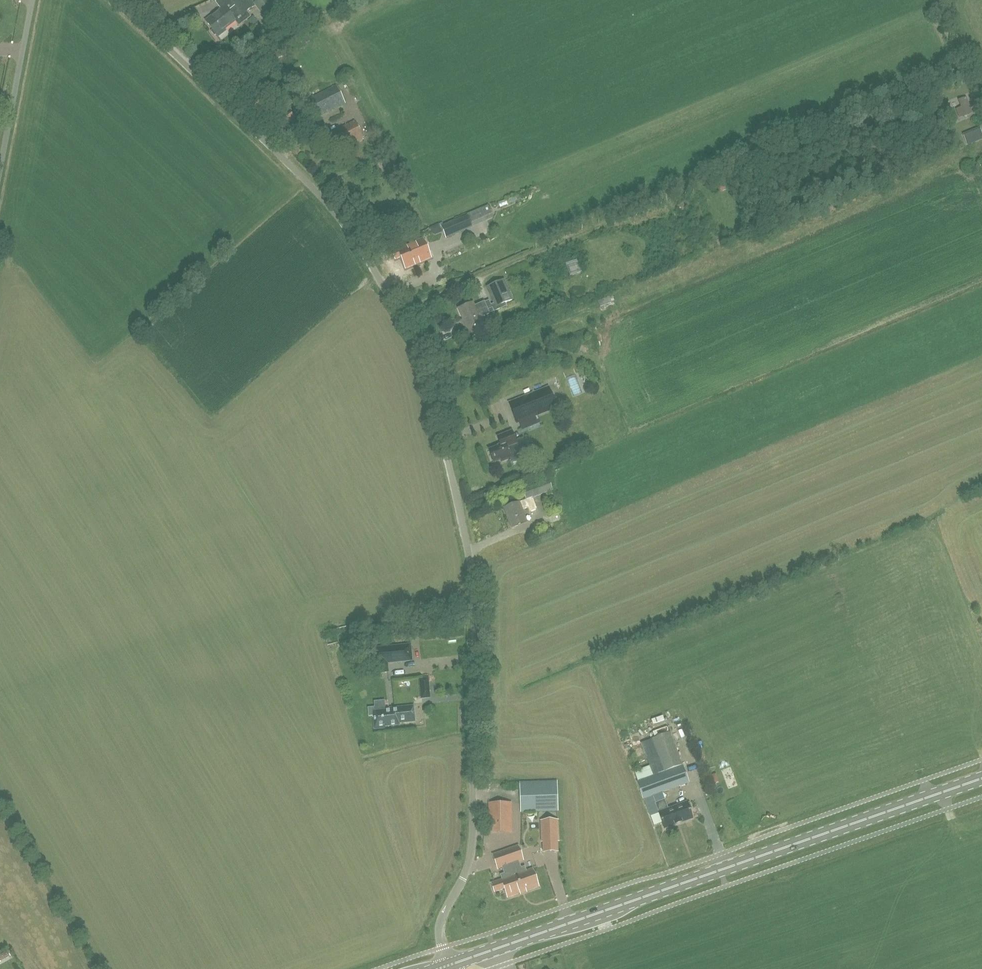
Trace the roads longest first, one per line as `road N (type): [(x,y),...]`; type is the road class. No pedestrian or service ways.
road 1 (unclassified): [(448,965),(440,934),(467,847),(474,783),(475,634),(468,552),(425,367),(339,220),(115,0)]
road 2 (primary): [(448,965),(981,777)]
road 3 (unclassified): [(0,168),(31,0)]

